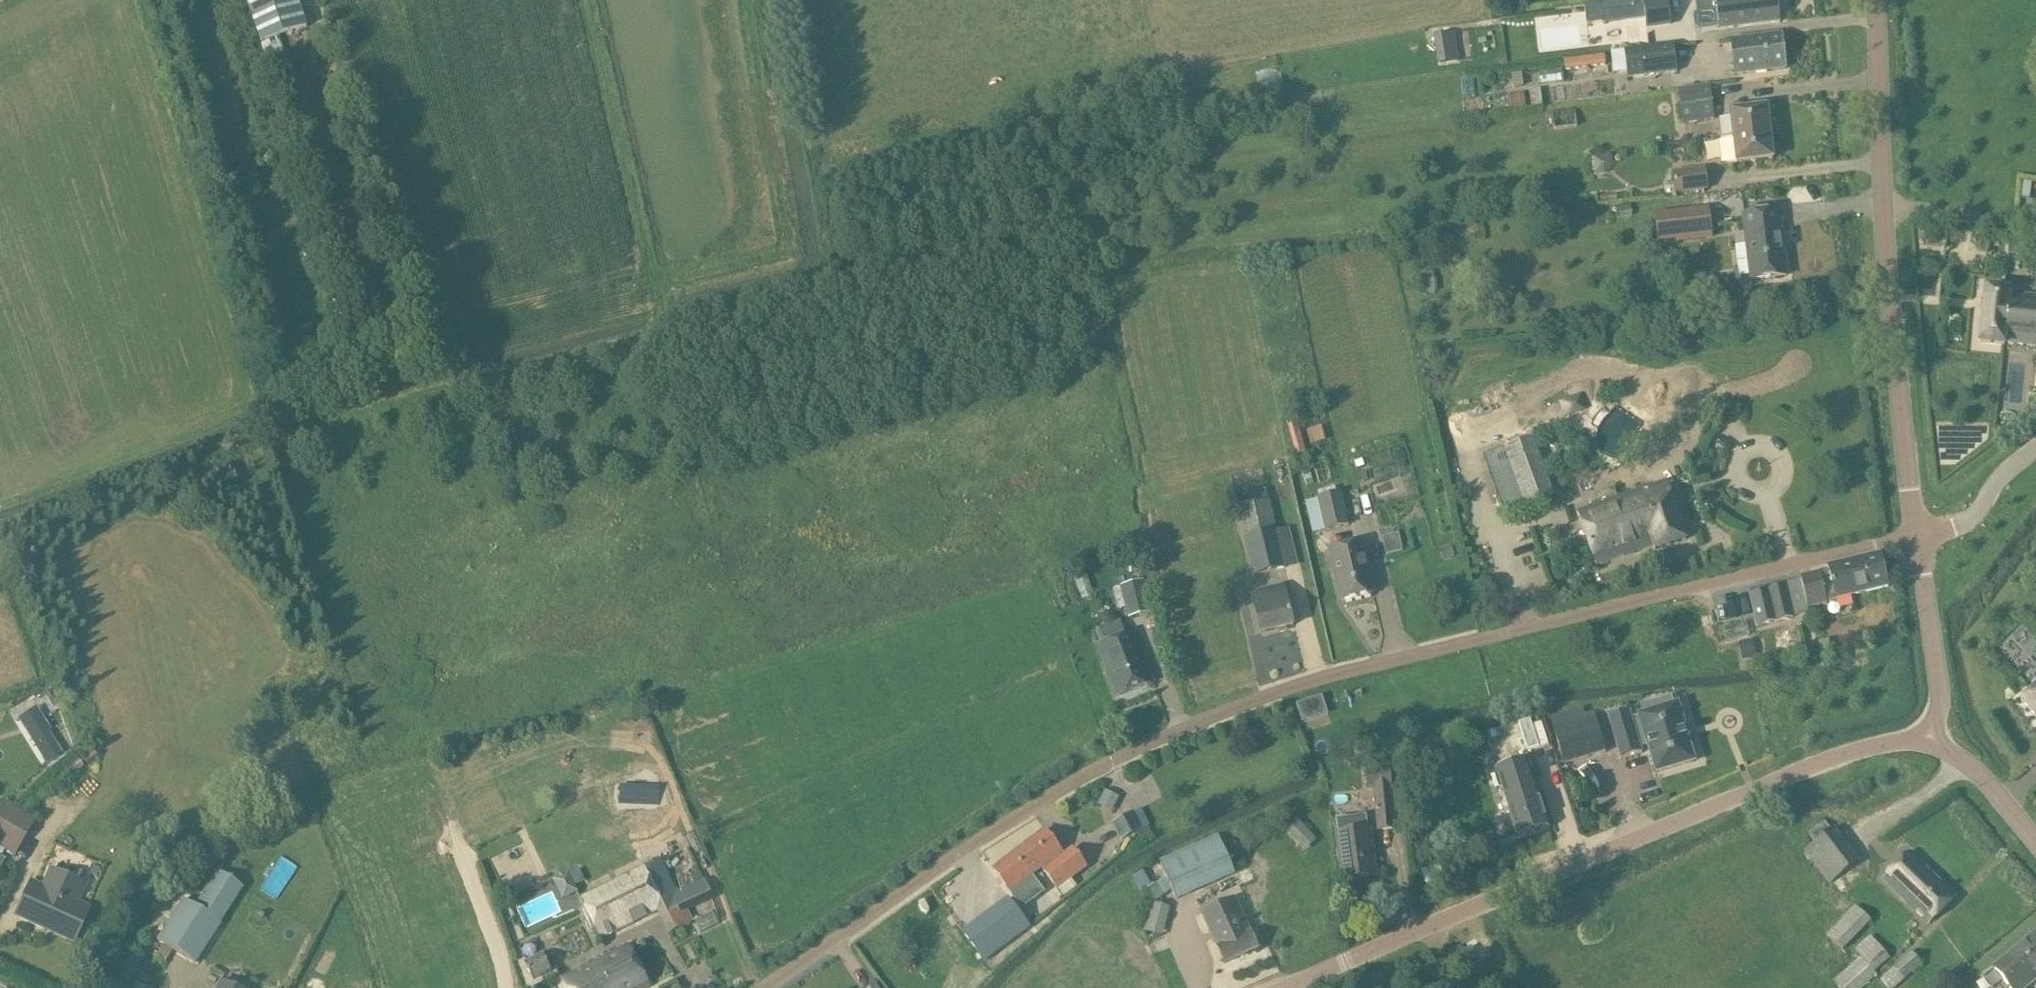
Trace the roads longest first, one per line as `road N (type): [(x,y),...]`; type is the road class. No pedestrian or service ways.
road 1 (unclassified): [(1288,987),(1851,749),(1895,737),(1928,741)]
road 2 (tertiary): [(1919,535),(1901,394),(1874,0)]
road 3 (tertiary): [(1928,741),(1939,689),(1919,535)]
road 4 (residential): [(1919,535),(1972,518),(2005,470),(2035,446)]
road 5 (tertiary): [(2035,838),(1969,761),(1928,741)]

